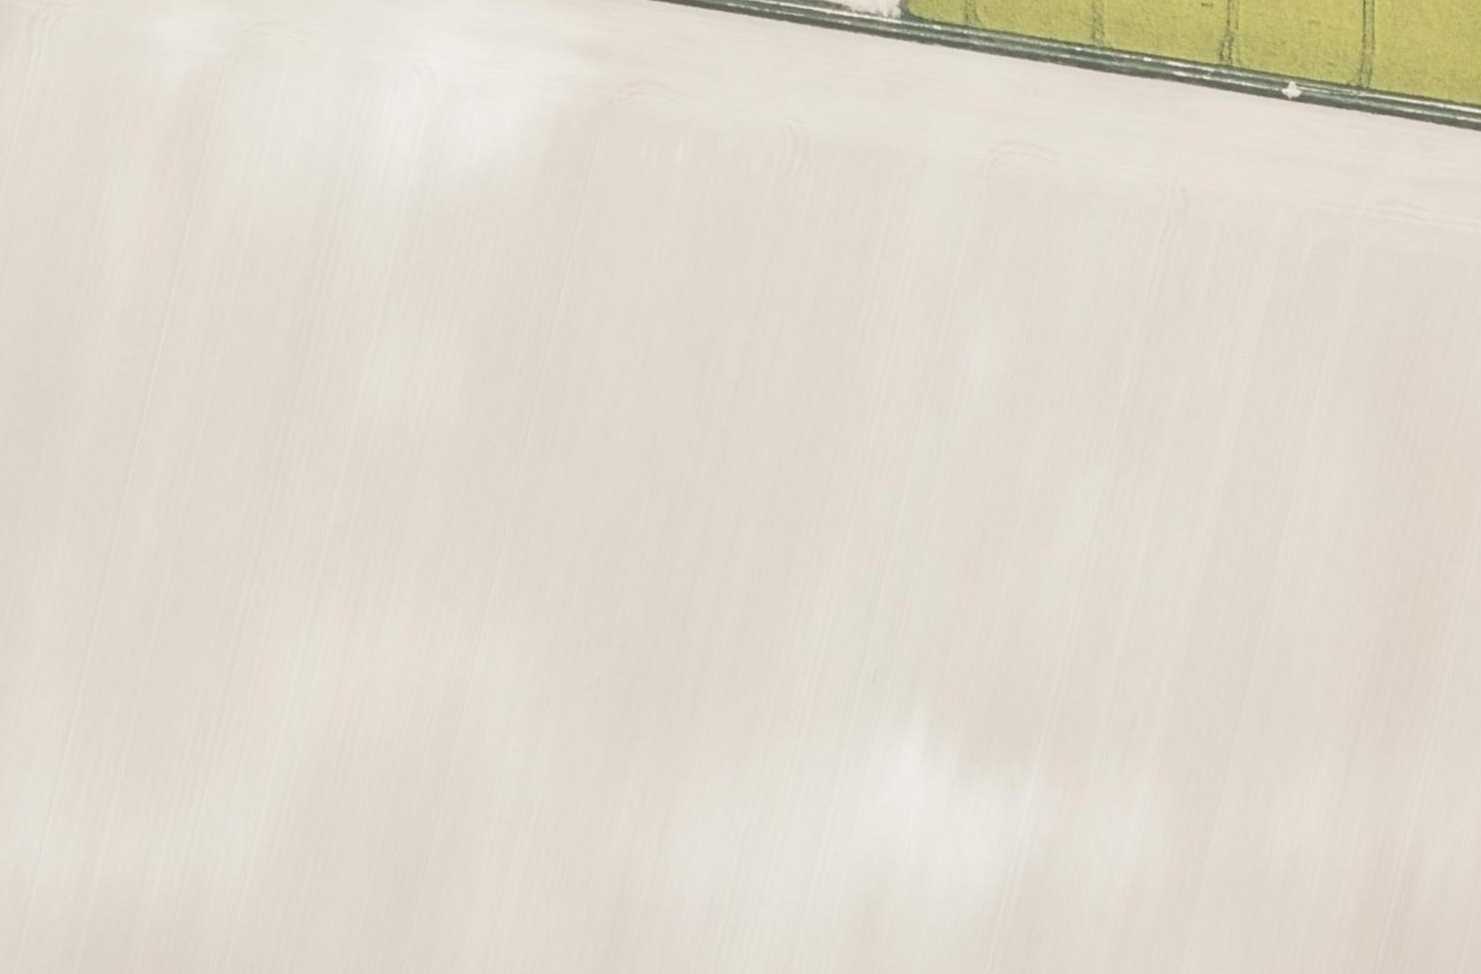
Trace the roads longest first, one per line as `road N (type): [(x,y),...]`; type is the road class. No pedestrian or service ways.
road 1 (track): [(772,0),(1480,112)]

